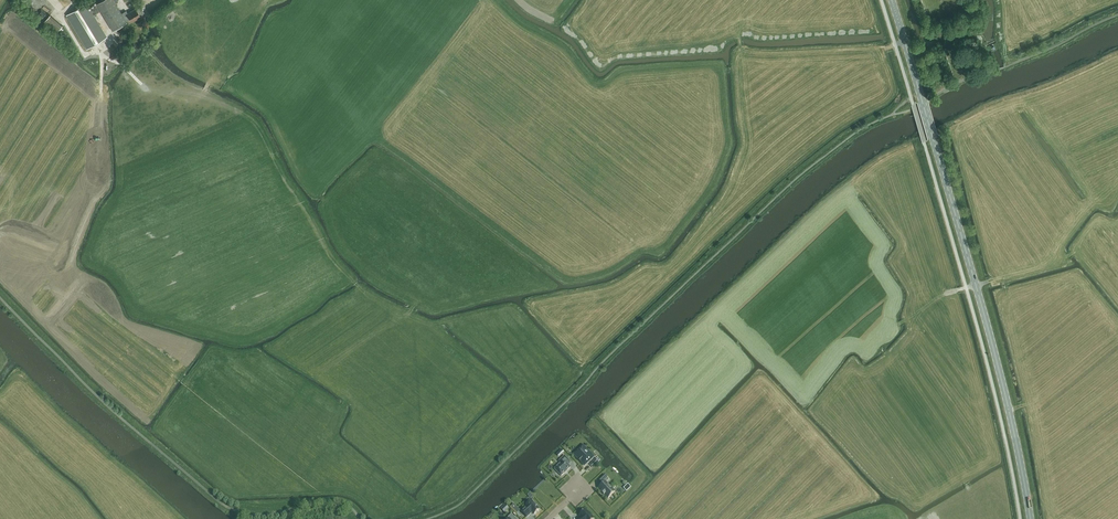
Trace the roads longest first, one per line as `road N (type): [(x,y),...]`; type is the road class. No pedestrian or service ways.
road 1 (primary): [(1030,518),(991,339),(892,0)]

